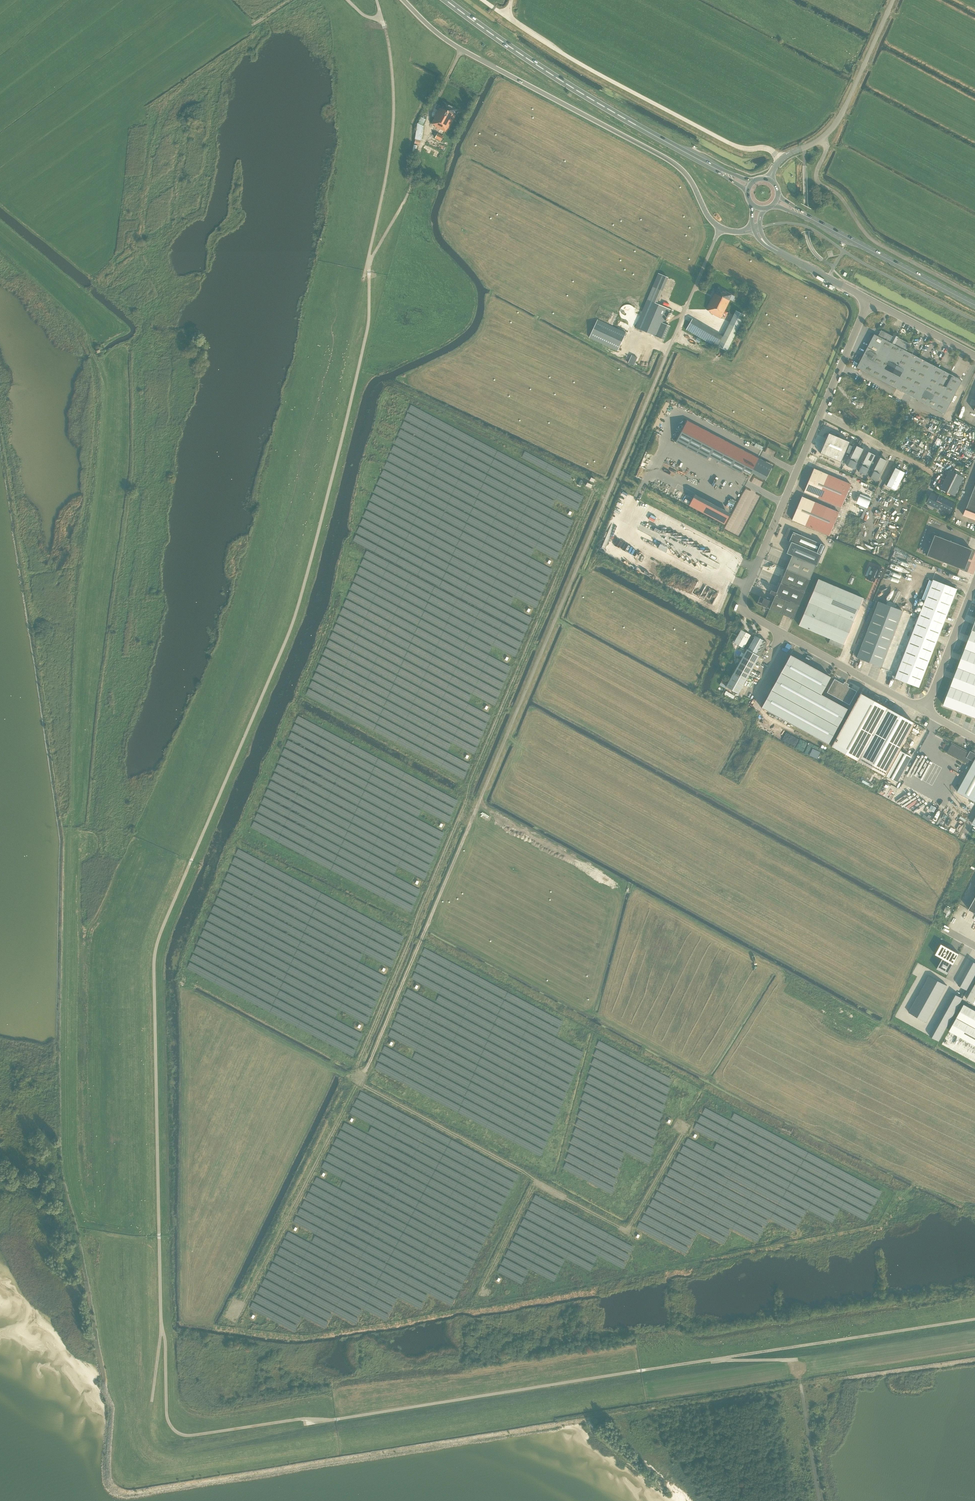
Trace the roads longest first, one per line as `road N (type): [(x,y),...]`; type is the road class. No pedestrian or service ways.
road 1 (unclassified): [(161,1328),(156,948),(296,614),(367,330),(368,259)]
road 2 (unclassified): [(720,1358),(187,1435),(167,1417),(161,1328)]
road 3 (unclassified): [(481,796),(720,227)]
road 4 (unclassified): [(925,712),(744,613),(741,602),(821,414)]
road 5 (unclassified): [(720,227),(673,163),(462,50),(404,0)]
road 6 (trunk): [(718,169),(539,66),(448,0)]
road 7 (unclassified): [(508,17),(686,120),(781,159)]
road 8 (unclassified): [(368,259),(393,120),(377,0)]
road 9 (unclassified): [(974,1319),(720,1358)]
road 10 (unclassified): [(974,296),(870,238),(817,179),(826,149),(821,138)]
road 11 (primary): [(974,304),(810,218)]
road 12 (unclassified): [(821,138),(842,113),(893,0)]
road 13 (unclassified): [(925,712),(974,585)]
road 14 (unclassified): [(821,414),(932,472)]
road 15 (unclassified): [(821,414),(869,300)]

